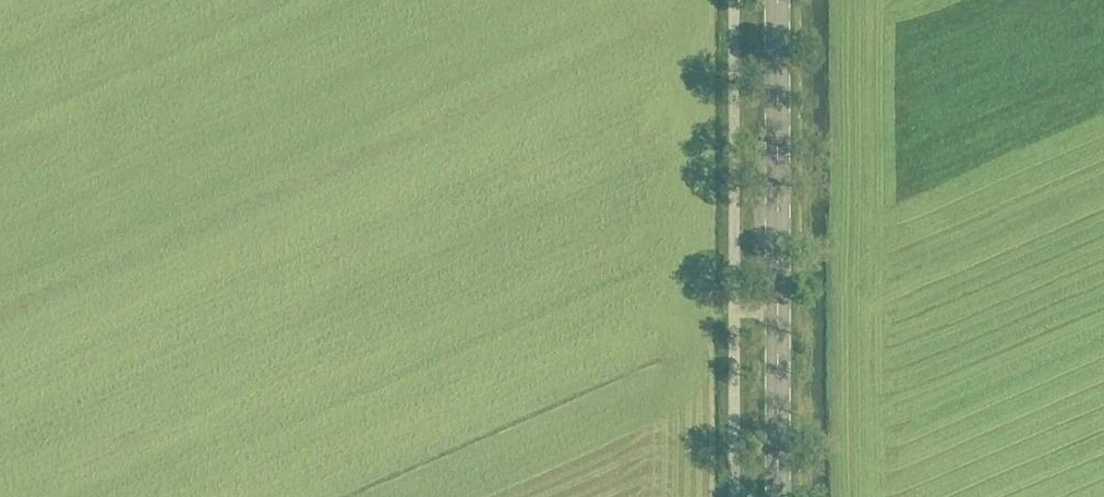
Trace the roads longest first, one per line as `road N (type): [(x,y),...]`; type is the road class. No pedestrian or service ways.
road 1 (secondary): [(779,496),(778,0)]

